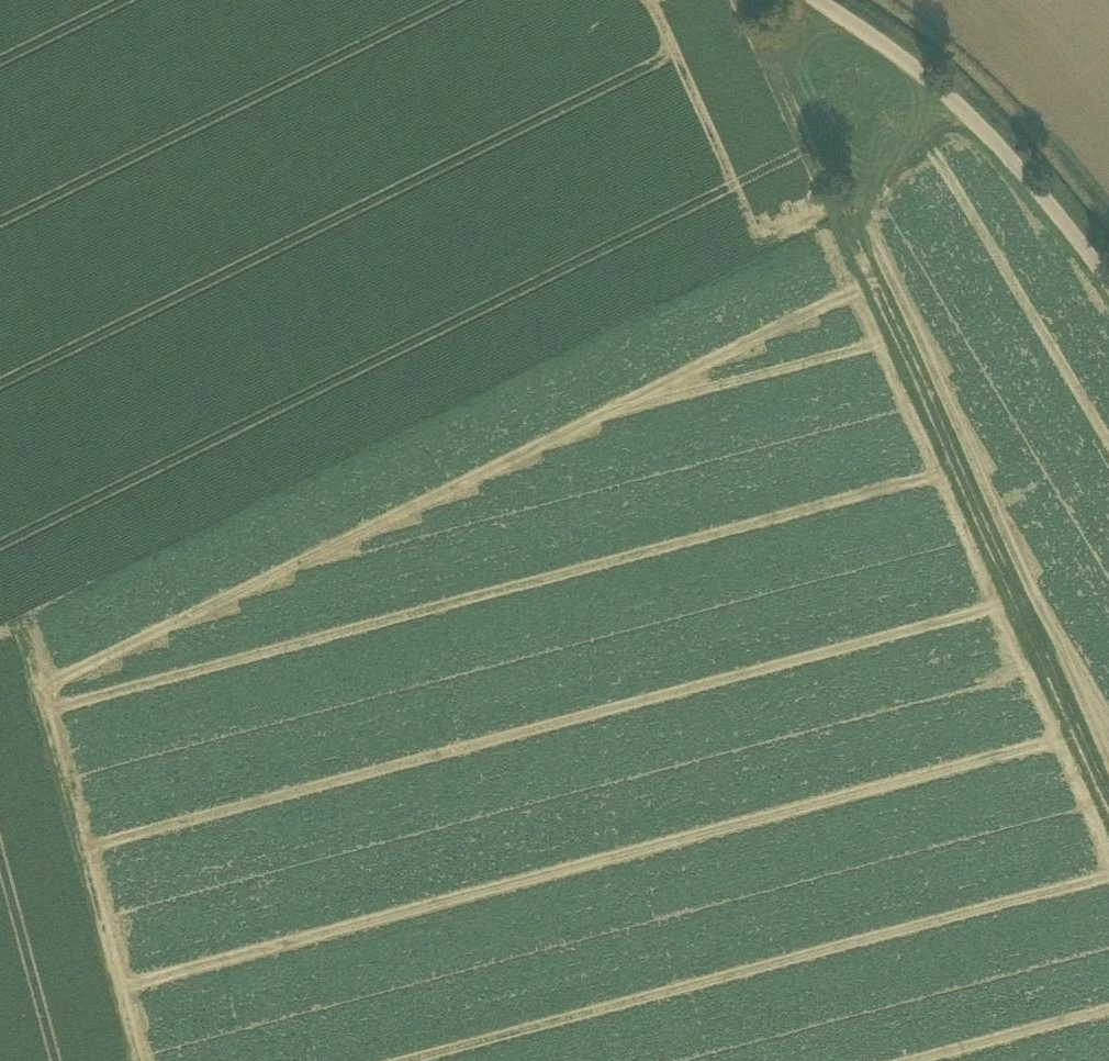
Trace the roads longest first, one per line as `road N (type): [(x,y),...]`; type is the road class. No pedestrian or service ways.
road 1 (track): [(749,0),(1108,781)]
road 2 (unclassified): [(1108,279),(931,79),(826,0)]

